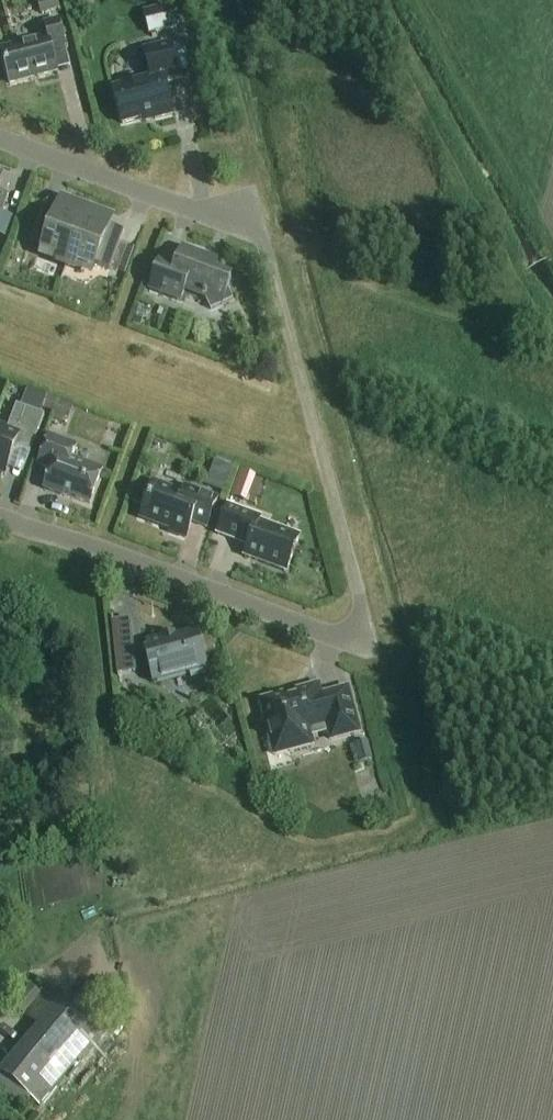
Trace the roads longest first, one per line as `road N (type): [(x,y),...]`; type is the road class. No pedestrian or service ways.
road 1 (residential): [(0,515),(330,635),(359,627),(363,610),(263,236),(0,138)]

